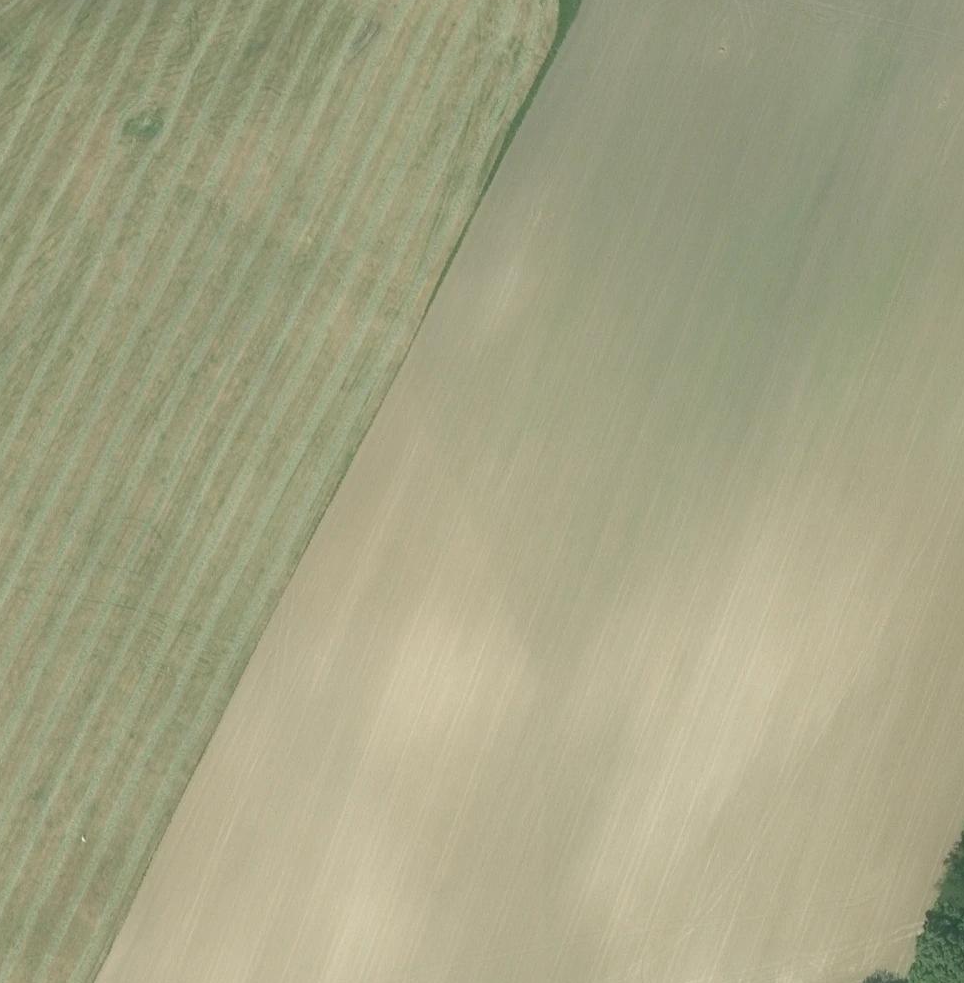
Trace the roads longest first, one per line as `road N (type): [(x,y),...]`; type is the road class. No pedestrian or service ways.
road 1 (track): [(534,0),(441,318)]

